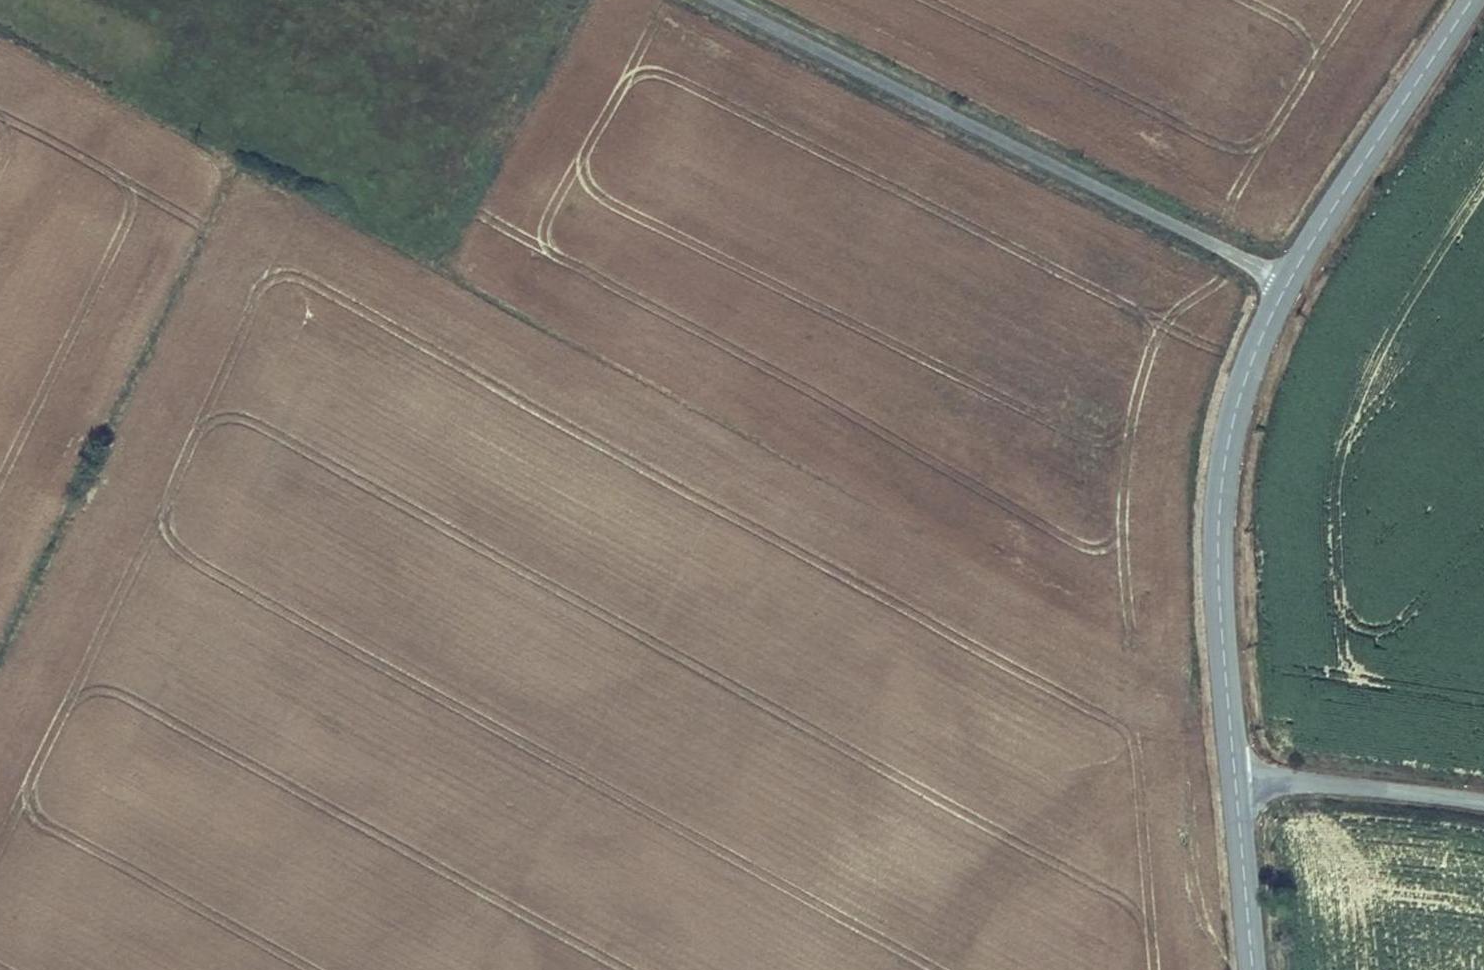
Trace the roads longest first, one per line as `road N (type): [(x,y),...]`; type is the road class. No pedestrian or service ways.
road 1 (tertiary): [(1234,782),(1217,574),(1224,455),(1238,400),(1288,282),(1467,0)]
road 2 (unclassified): [(1234,782),(1483,802)]
road 3 (tertiary): [(1251,969),(1234,782)]

